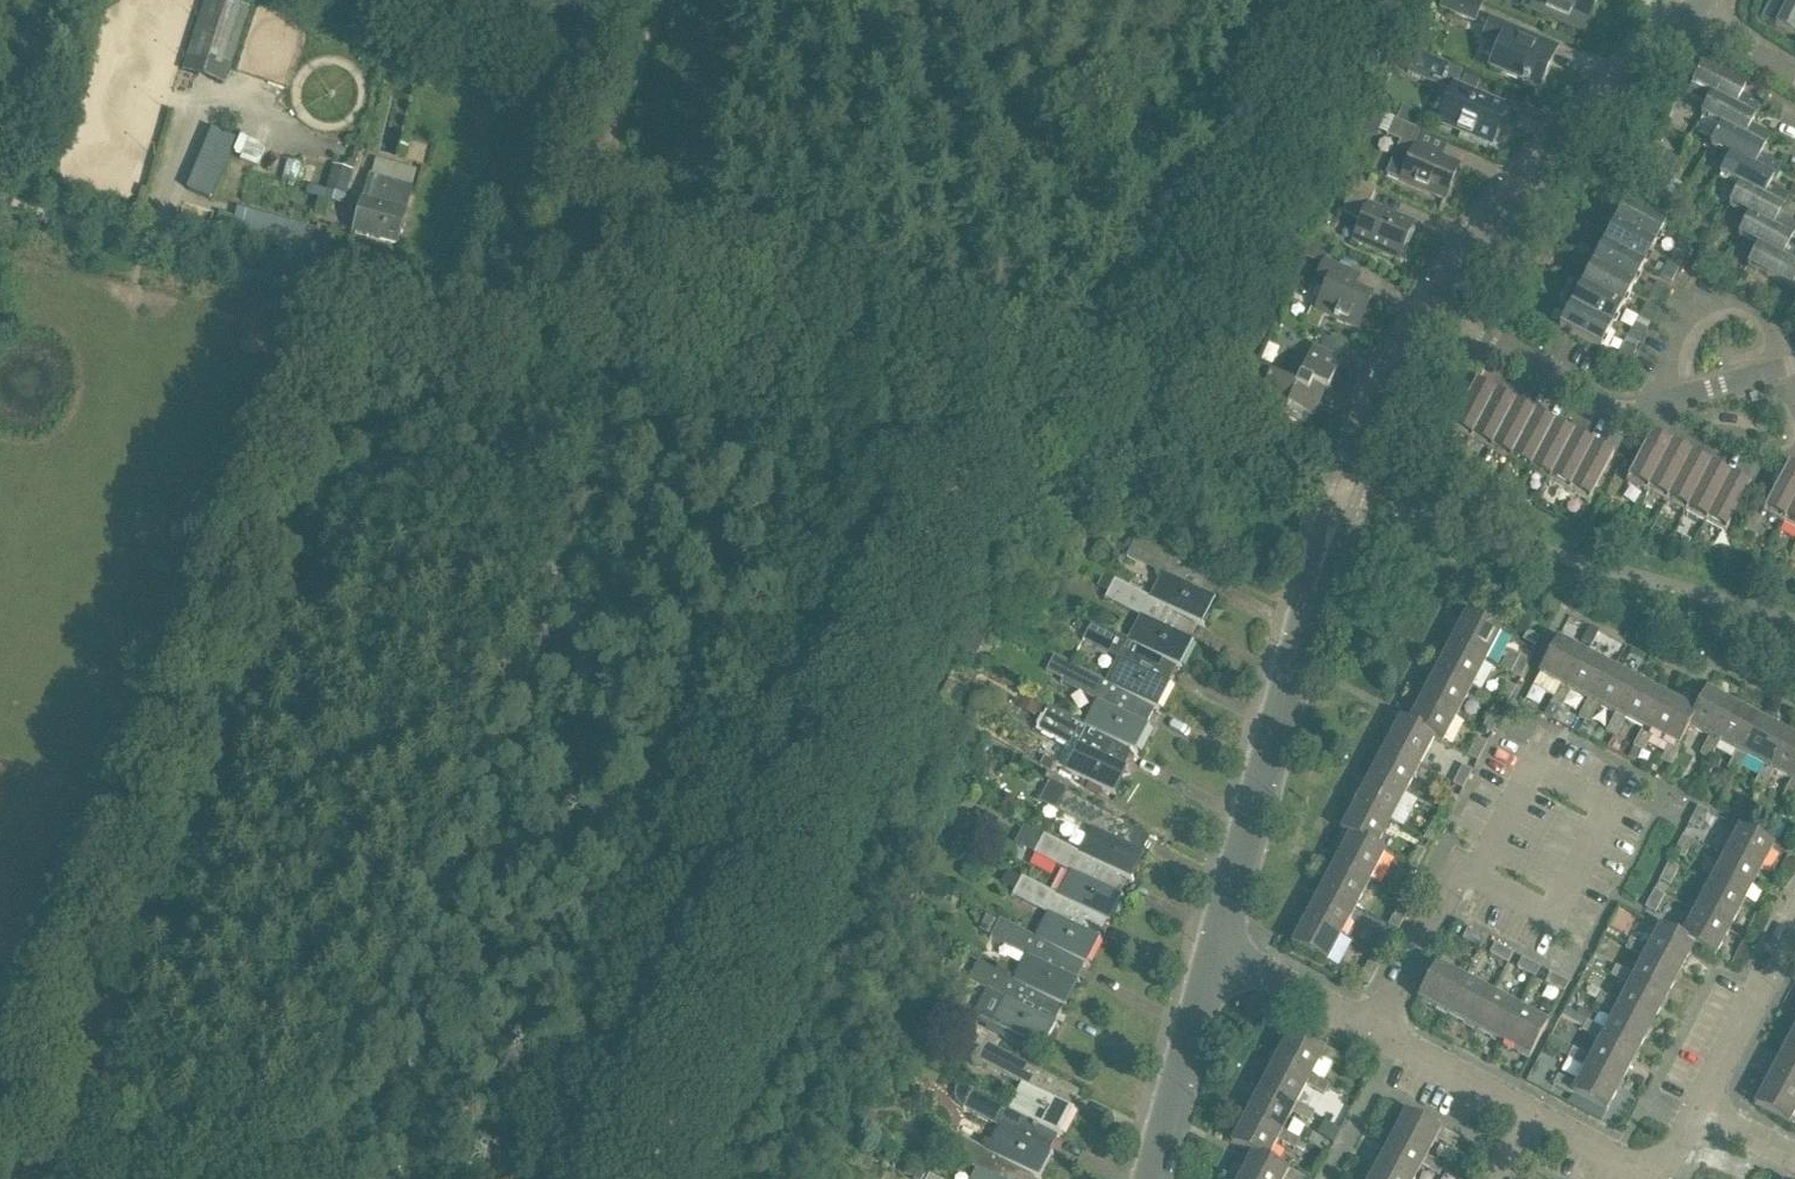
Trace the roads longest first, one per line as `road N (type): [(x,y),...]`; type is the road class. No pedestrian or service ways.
road 1 (track): [(338,307),(0,1148)]
road 2 (track): [(993,390),(632,1178)]
road 3 (track): [(563,281),(993,390),(1341,494)]
road 4 (tertiary): [(1216,948),(1341,494),(1432,313)]
road 5 (track): [(1324,0),(1143,435)]
road 6 (tertiary): [(1432,313),(1515,200),(1686,16)]
road 7 (track): [(0,210),(117,236),(338,307)]
road 8 (track): [(38,1055),(365,1178)]
road 9 (track): [(672,0),(563,281)]
road 10 (residential): [(1474,878),(1550,915),(1605,806),(1528,768)]
road 11 (residential): [(1682,395),(1622,408),(1432,313)]
road 12 (tertiary): [(1150,1178),(1216,948)]
road 13 (track): [(338,307),(439,327),(481,324),(520,312),(563,281)]
road 14 (residential): [(1697,1109),(1794,922)]
road 15 (residential): [(1783,370),(1764,315),(1716,313),(1691,330),(1679,351),(1682,395)]
road 16 (residential): [(1372,1033),(1459,870),(1474,878)]
road 17 (residential): [(1534,1114),(1372,1033)]
road 18 (residential): [(1372,1033),(1216,948)]
road 19 (residential): [(1655,1178),(1534,1114)]
road 20 (residential): [(1682,395),(1691,412),(1752,447),(1769,452),(1794,444)]
road 21 (residential): [(1686,16),(1794,79)]
road 22 (residential): [(1528,768),(1474,878)]

